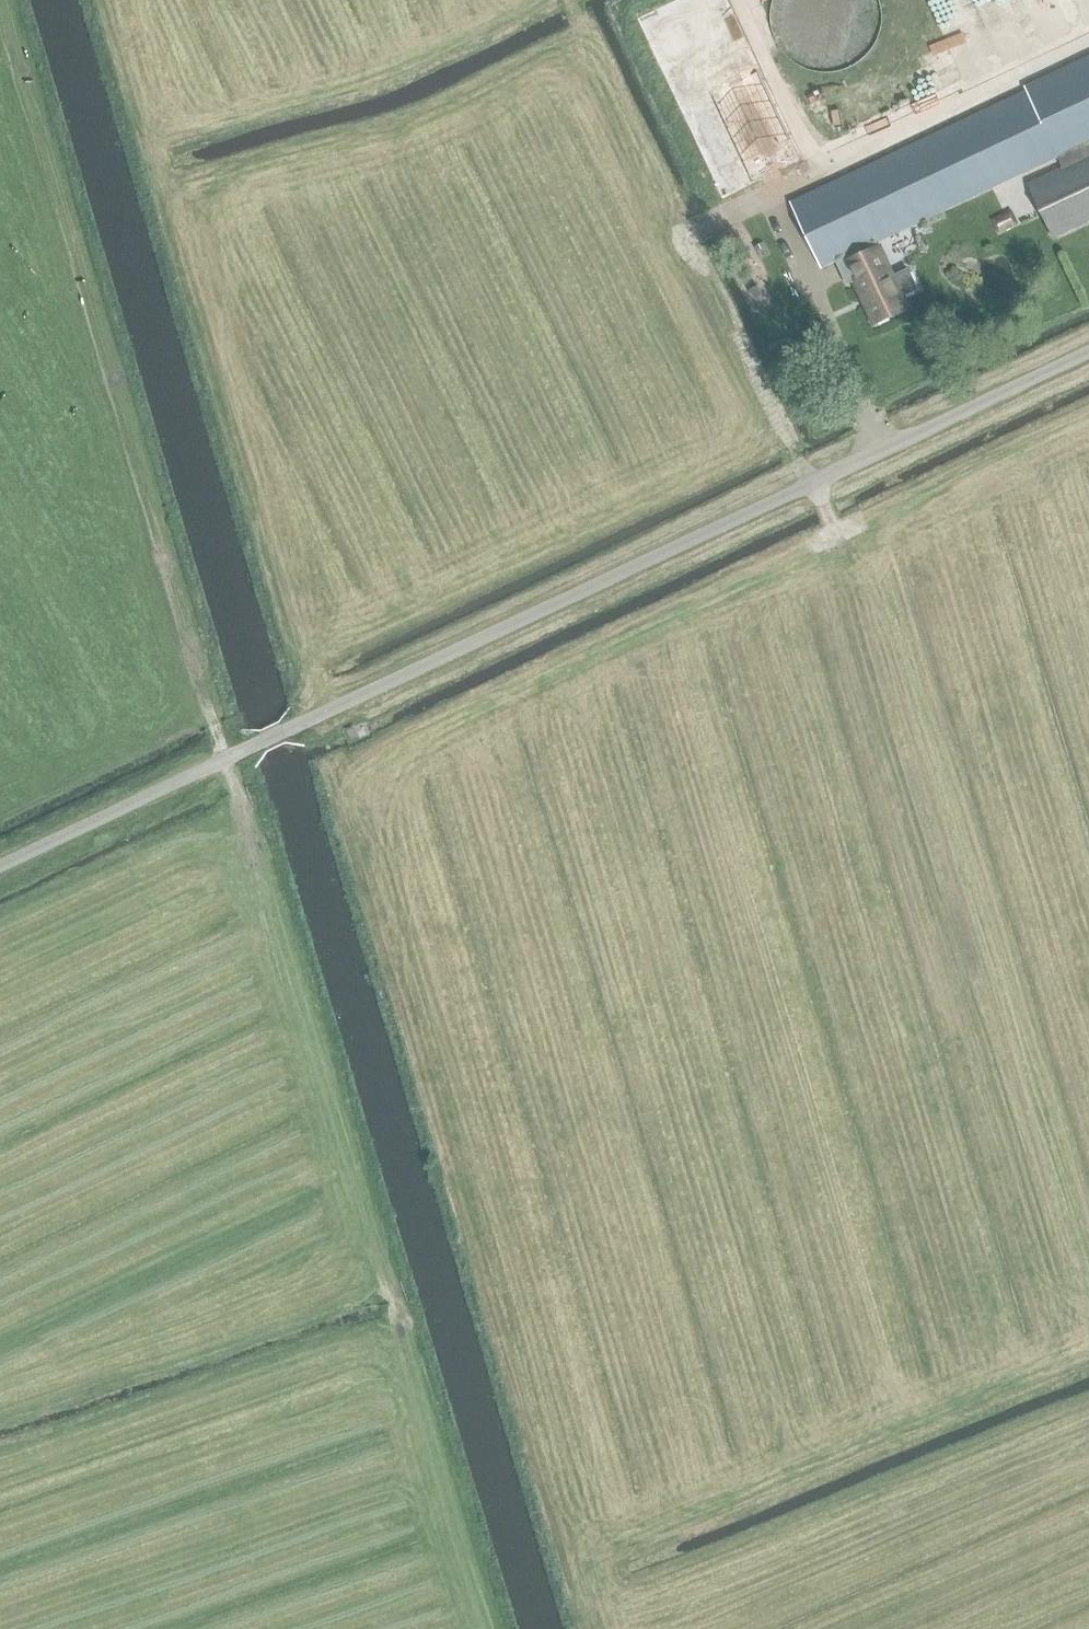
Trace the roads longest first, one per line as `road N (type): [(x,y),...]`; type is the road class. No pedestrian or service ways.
road 1 (unclassified): [(0,866),(1088,354)]

